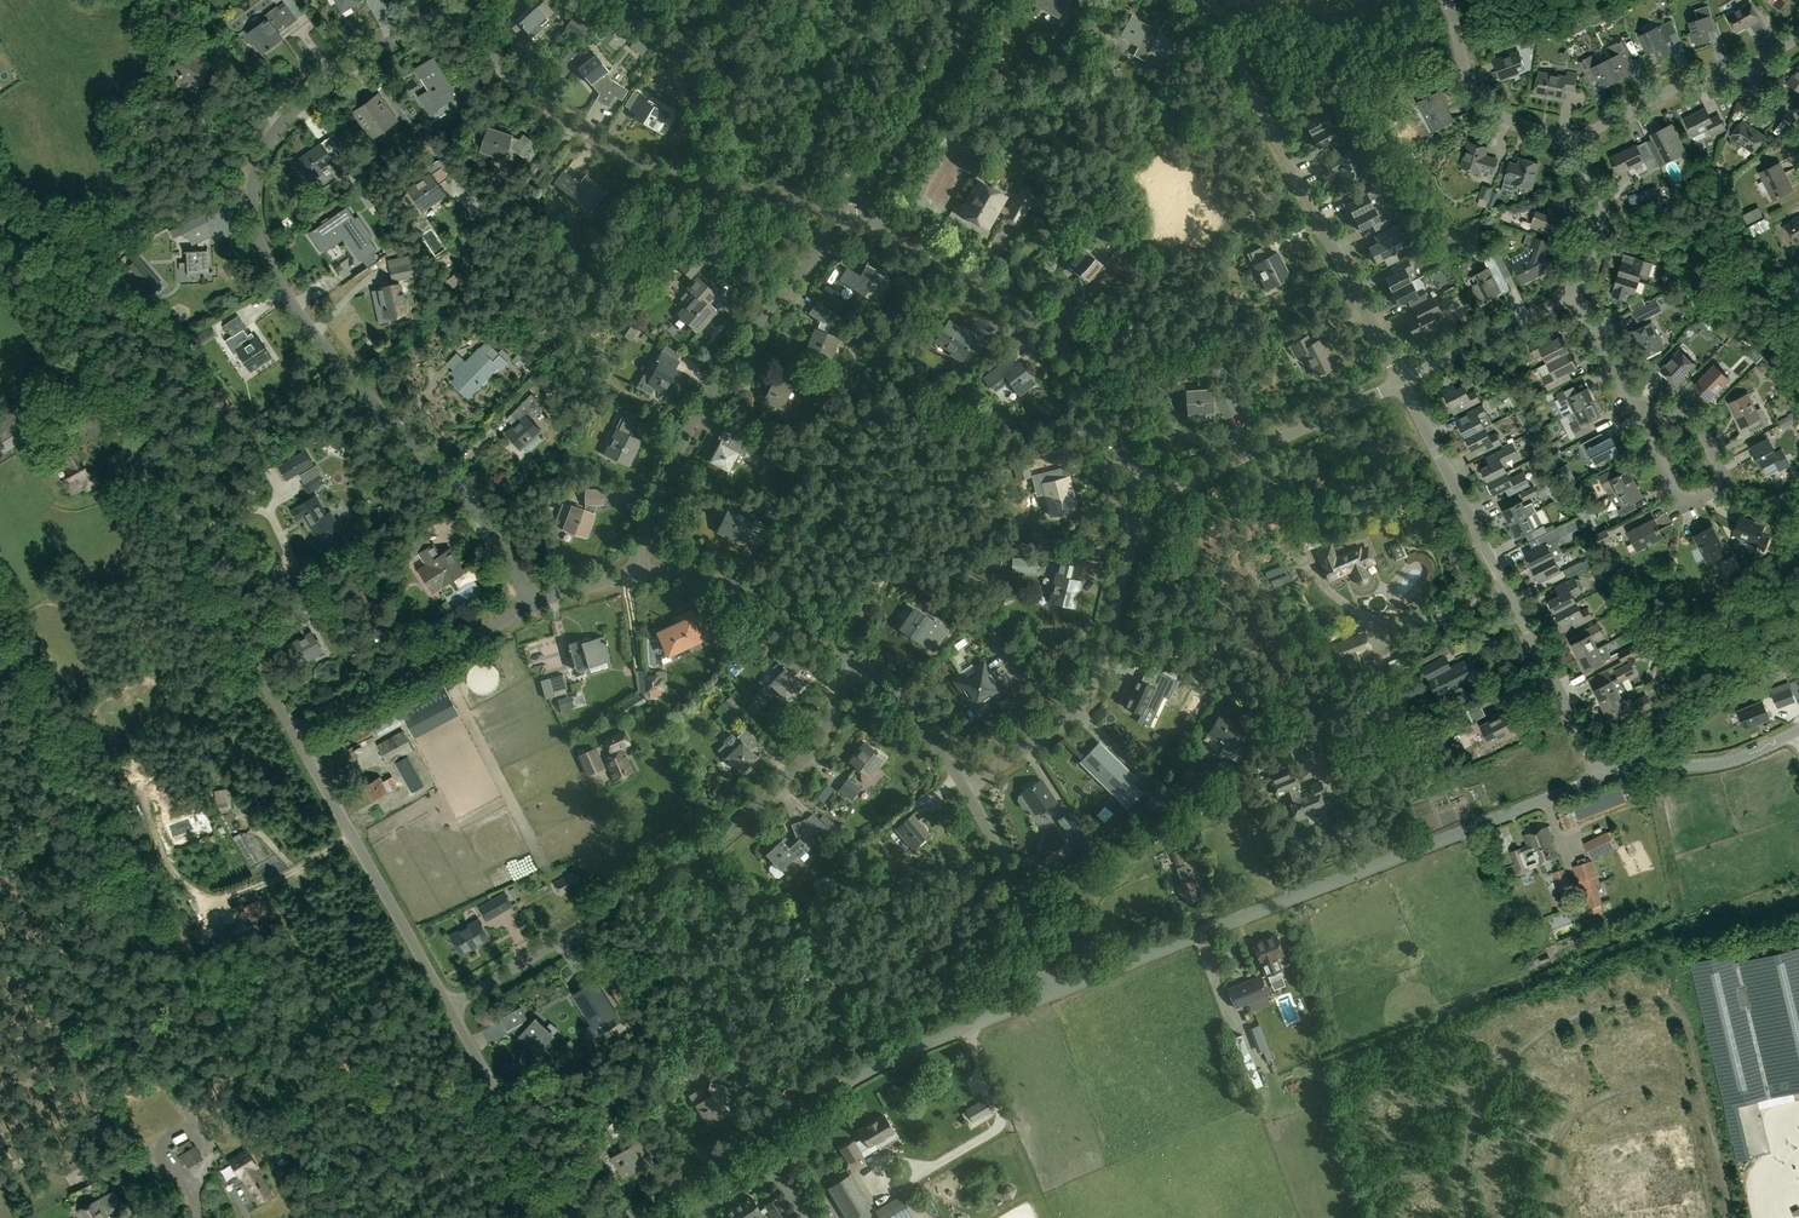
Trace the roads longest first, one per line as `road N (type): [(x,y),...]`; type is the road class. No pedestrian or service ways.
road 1 (residential): [(532,606),(467,500),(334,361),(286,294),(257,237),(252,202),(264,152),(293,111),(380,47),(454,7)]
road 2 (track): [(346,1217),(0,623)]
road 3 (unclassified): [(296,734),(0,212)]
road 4 (unclassified): [(1050,993),(1601,777)]
road 5 (residential): [(450,1006),(715,841),(761,802),(816,739),(857,664)]
road 6 (unclassified): [(621,1217),(886,1060),(1050,993)]
road 7 (residential): [(854,209),(716,186),(611,149),(537,99),(454,7)]
road 8 (residential): [(1601,777),(1400,381)]
road 9 (residential): [(638,576),(639,551),(703,409),(854,209)]
road 10 (residential): [(1400,381),(1220,24)]
road 11 (residential): [(1126,466),(1099,398),(1031,318),(854,209)]
road 12 (residential): [(966,789),(1087,696),(1132,541)]
road 13 (unclassified): [(450,1006),(296,734)]
road 14 (residential): [(296,734),(532,606)]
road 15 (residential): [(854,209),(983,0)]
road 16 (residential): [(638,576),(735,584),(800,617),(857,664)]
road 17 (unclassified): [(565,1215),(450,1006)]
road 18 (residential): [(1185,482),(1400,381)]
road 19 (residential): [(966,789),(1022,905),(1050,993)]
road 20 (residential): [(1448,0),(1464,69),(1483,106),(1574,140)]
road 21 (residential): [(1601,777),(1714,764),(1798,731)]
road 22 (residential): [(1400,381),(1576,292)]
road 23 (residential): [(1630,397),(1683,422),(1713,450),(1721,483),(1715,491),(1691,499),(1671,481)]
road 24 (residential): [(1574,140),(1690,82),(1733,76)]
road 25 (residential): [(857,664),(928,725),(966,789)]
road 26 (residential): [(1576,292),(1601,209),(1574,140)]

